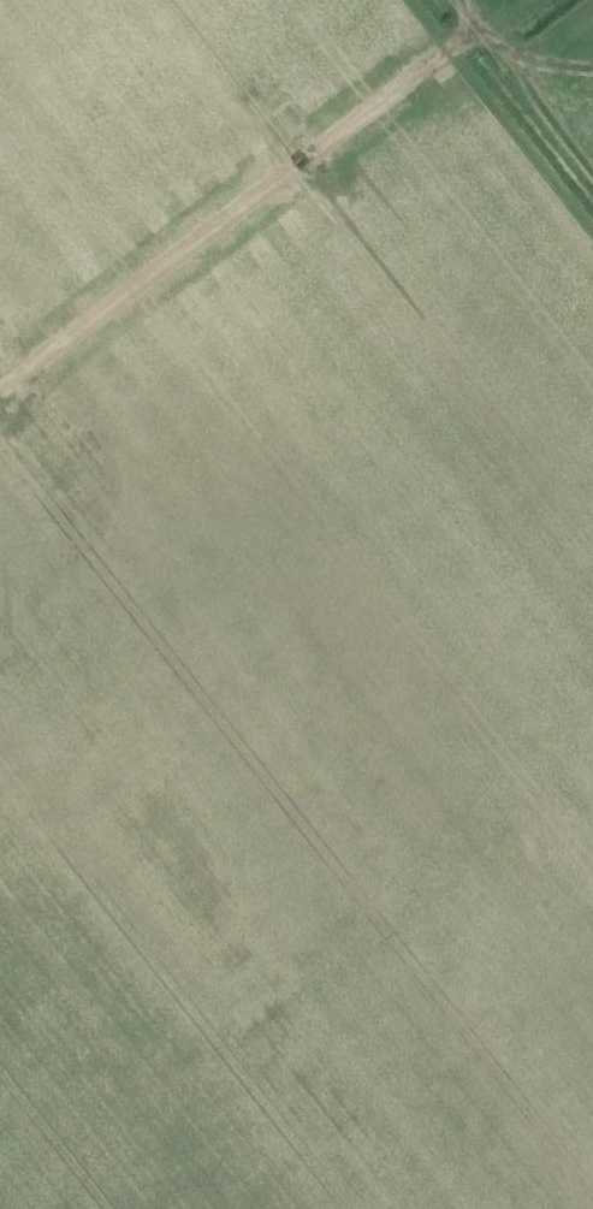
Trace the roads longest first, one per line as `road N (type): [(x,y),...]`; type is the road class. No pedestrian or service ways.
road 1 (track): [(464,0),(485,27),(0,387)]

